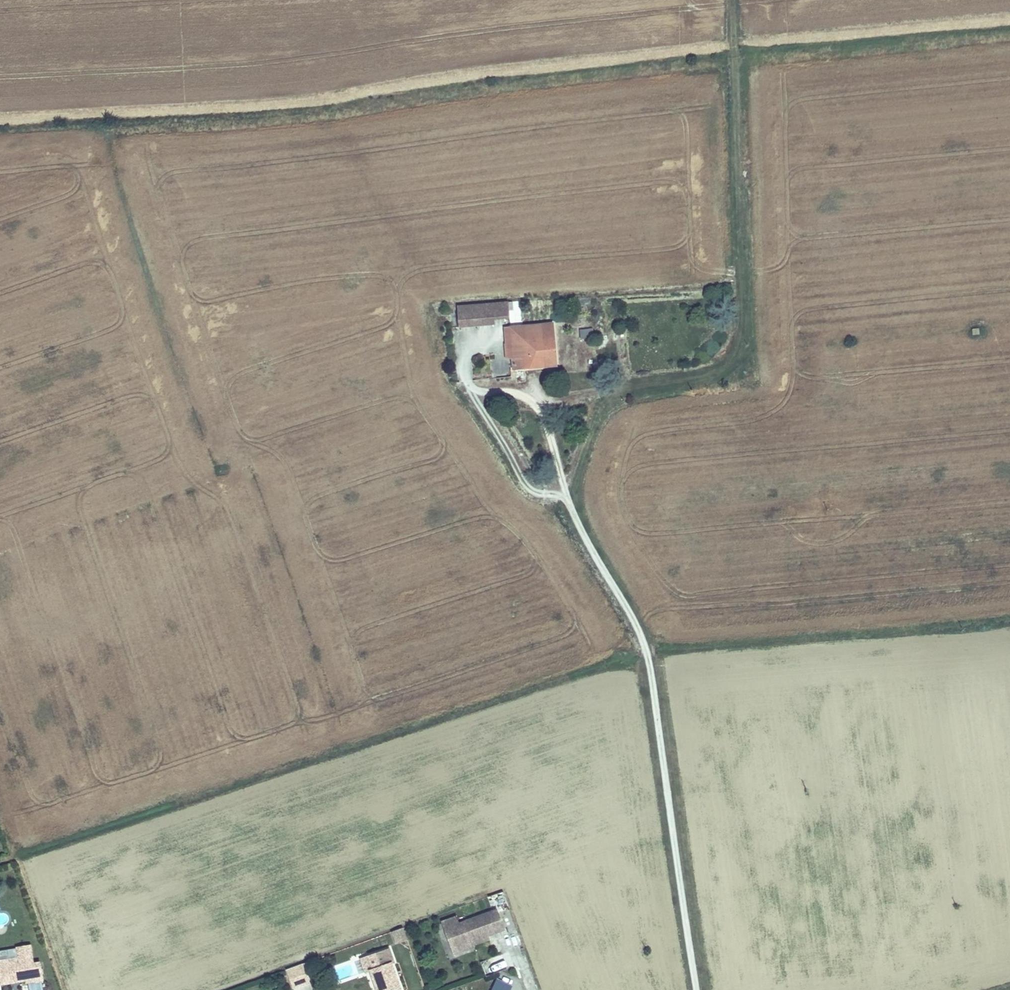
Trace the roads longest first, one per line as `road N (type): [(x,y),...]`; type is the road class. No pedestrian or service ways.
road 1 (track): [(565,490),(604,398),(717,372),(734,358),(741,334),(733,0)]

